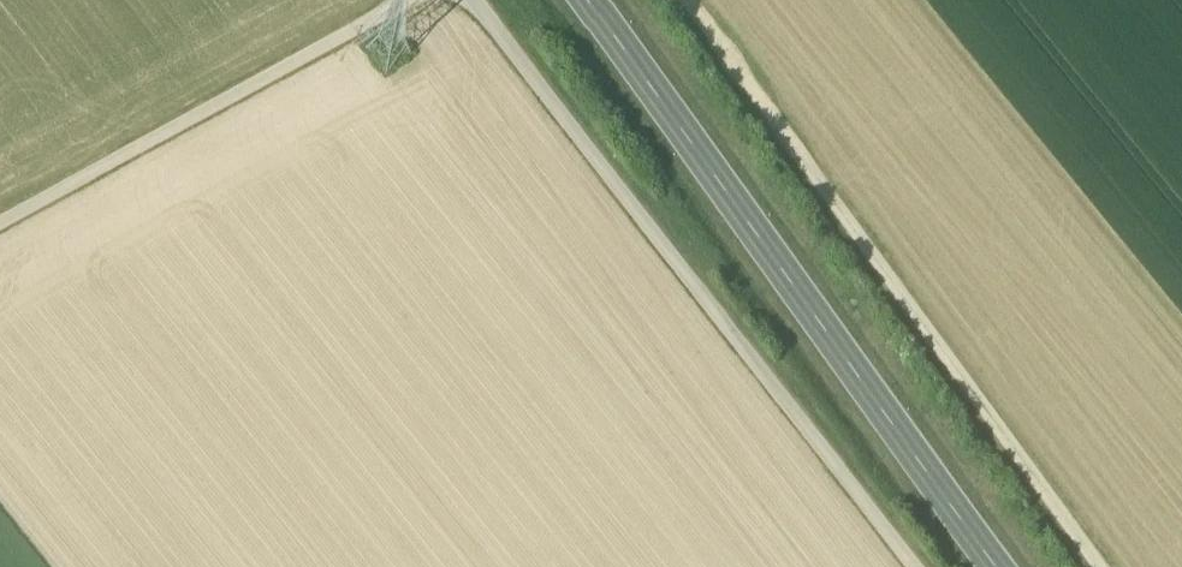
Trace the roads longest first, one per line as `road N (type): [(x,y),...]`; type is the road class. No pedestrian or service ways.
road 1 (track): [(471,0),(915,566)]
road 2 (track): [(1102,566),(688,0)]
road 3 (secondary): [(999,566),(594,0)]
road 4 (track): [(408,0),(0,221)]

